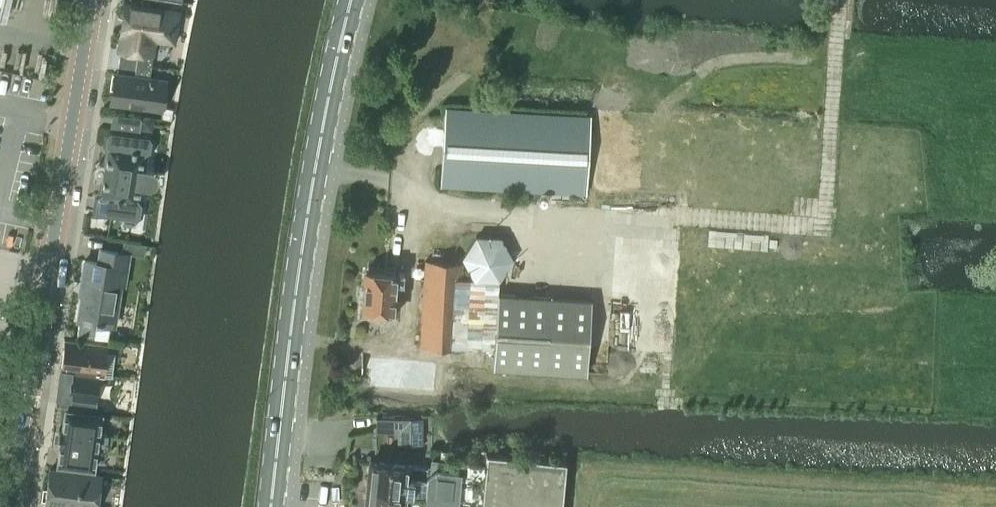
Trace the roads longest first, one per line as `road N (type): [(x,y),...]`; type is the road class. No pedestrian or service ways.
road 1 (primary): [(269,506),(318,152),(353,0)]
road 2 (tertiary): [(10,506),(91,0)]
road 3 (track): [(637,227),(672,218),(828,229),(842,0)]

